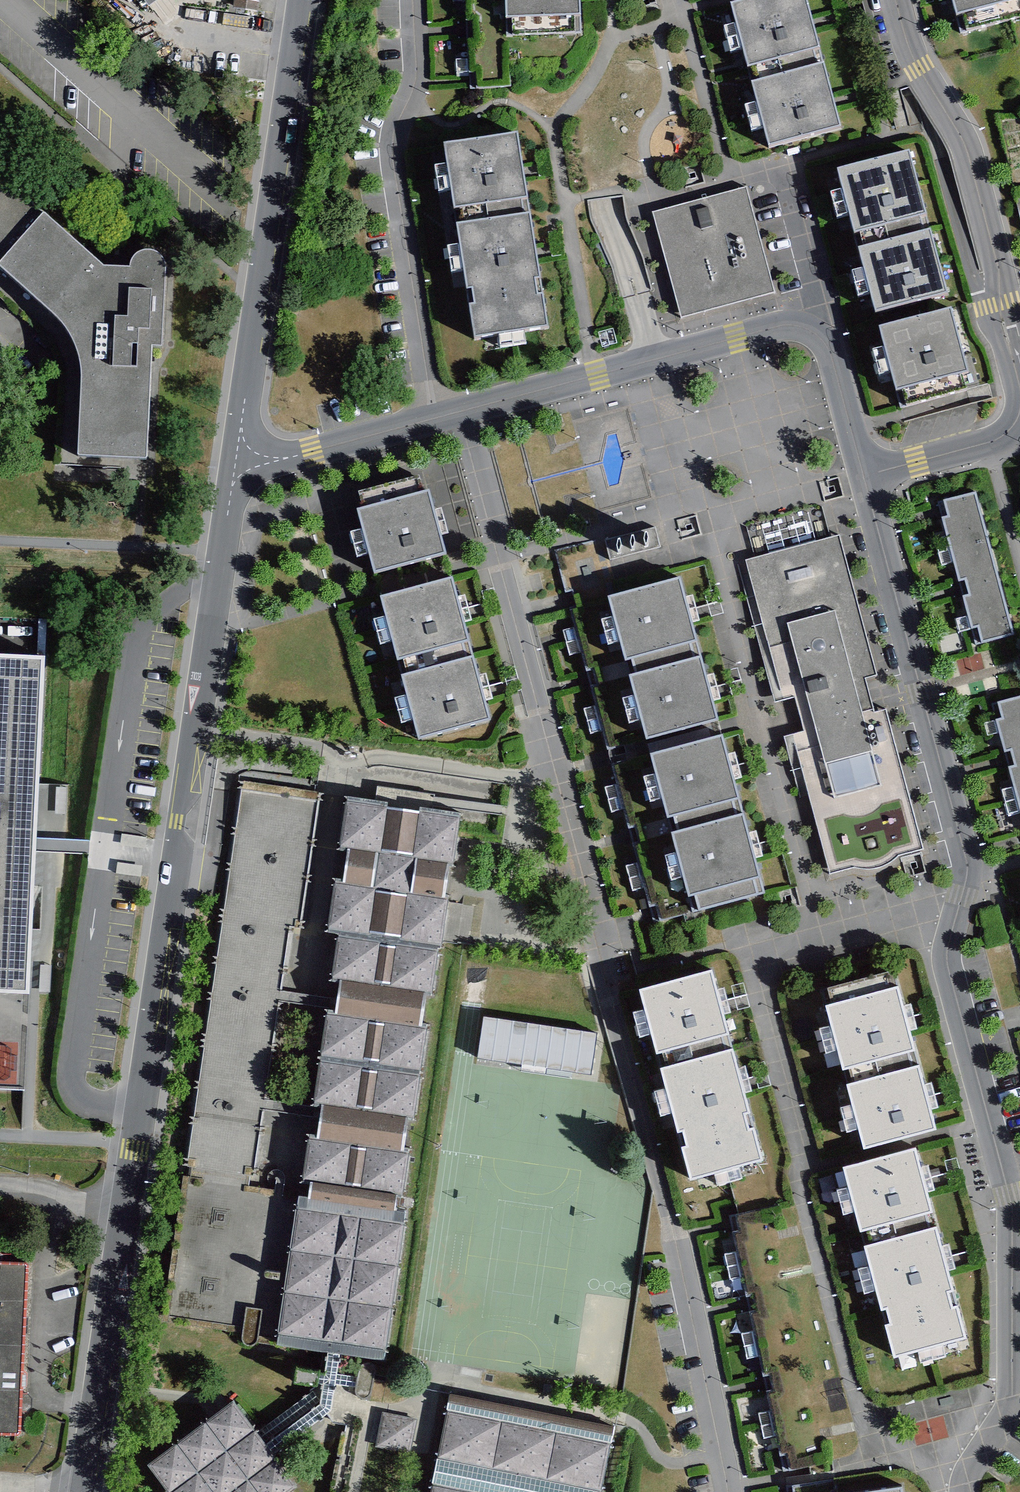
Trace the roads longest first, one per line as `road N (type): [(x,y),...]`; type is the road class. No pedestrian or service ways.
road 1 (secondary): [(570,0),(578,178),(632,483),(844,1491)]
road 2 (residential): [(728,1491),(672,1221),(462,411)]
road 3 (residential): [(860,479),(968,883),(947,957),(1006,1193),(1006,1394),(958,1491)]
road 4 (residential): [(234,473),(85,1491)]
road 5 (residential): [(300,0),(234,473)]
road 6 (residential): [(896,0),(915,67),(960,140),(996,264),(1018,412)]
road 7 (residential): [(428,419),(387,164),(387,140),(411,71),(411,0)]
road 8 (residential): [(792,331),(462,411)]
road 9 (residential): [(428,419),(234,473)]
road 10 (residential): [(1018,412),(1005,432),(860,479)]
road 11 (residential): [(860,479),(829,354),(816,335),(792,331)]
road 12 (residential): [(792,331),(754,174)]

